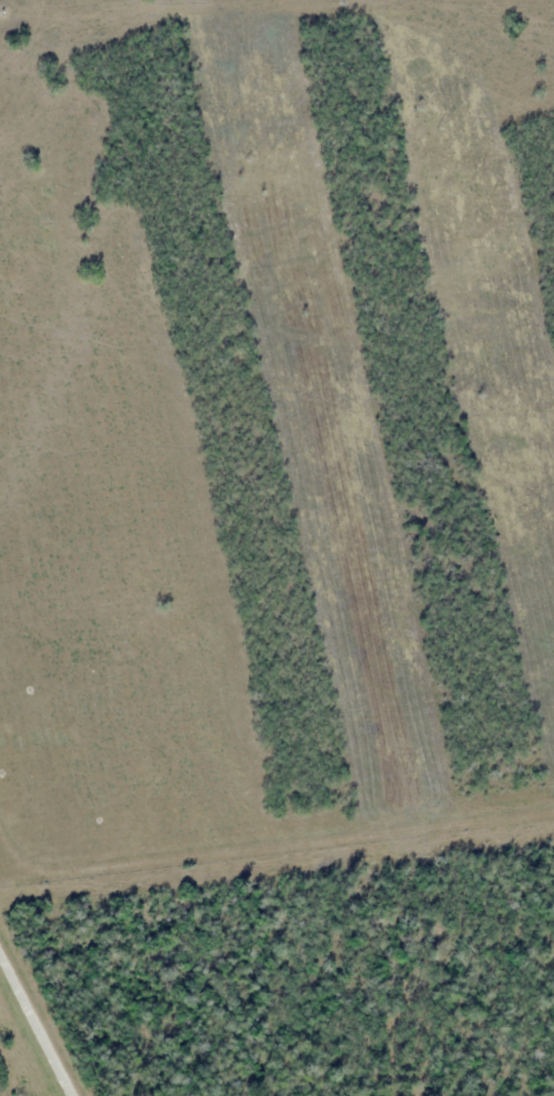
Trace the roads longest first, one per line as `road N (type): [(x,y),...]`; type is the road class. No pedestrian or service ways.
road 1 (residential): [(76,1095),(0,947)]

